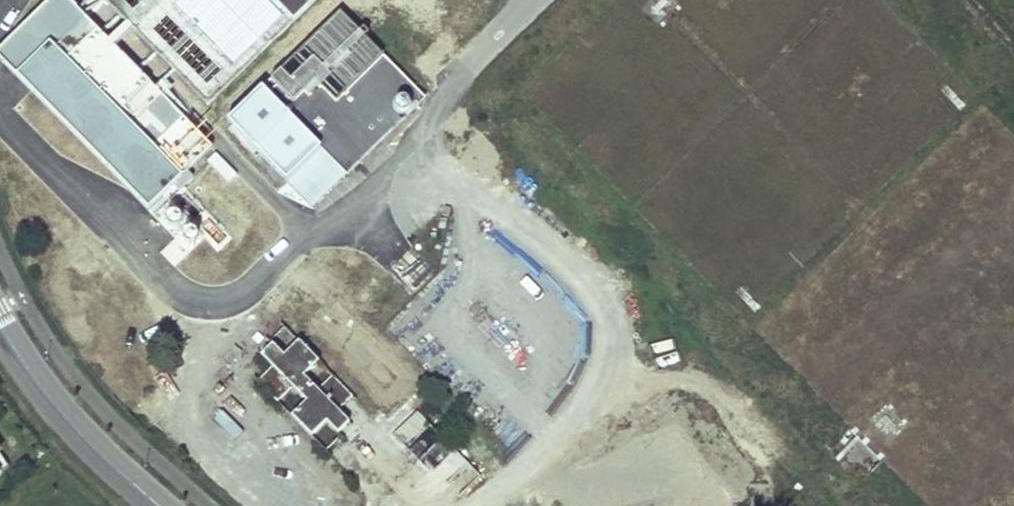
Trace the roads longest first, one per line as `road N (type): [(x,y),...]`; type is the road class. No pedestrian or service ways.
road 1 (secondary): [(0,324),(34,387),(156,505)]

